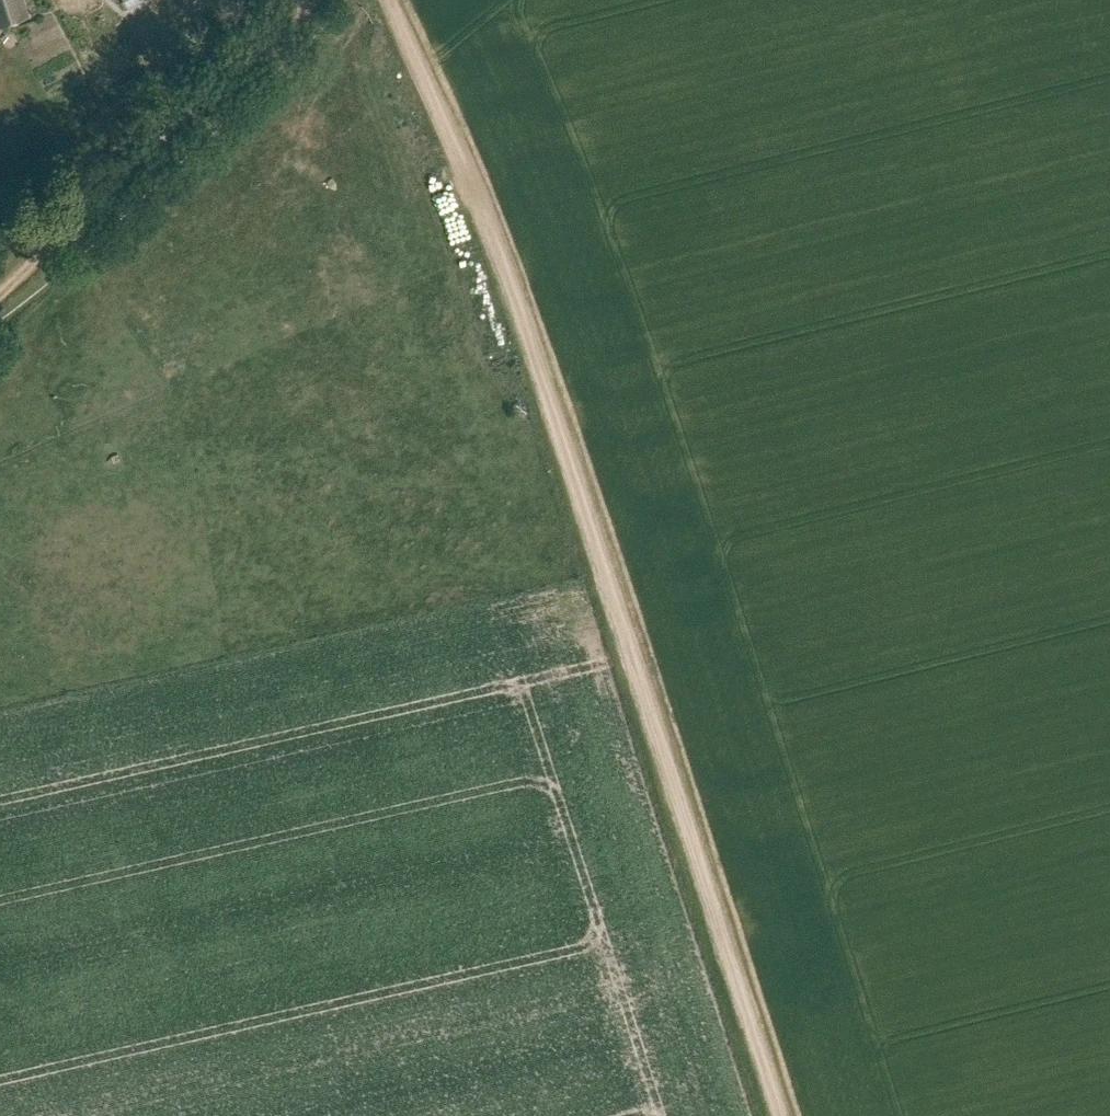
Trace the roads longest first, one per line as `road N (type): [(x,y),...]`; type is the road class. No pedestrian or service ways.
road 1 (track): [(385,0),(479,202),(778,1115)]
road 2 (track): [(0,290),(310,0)]

